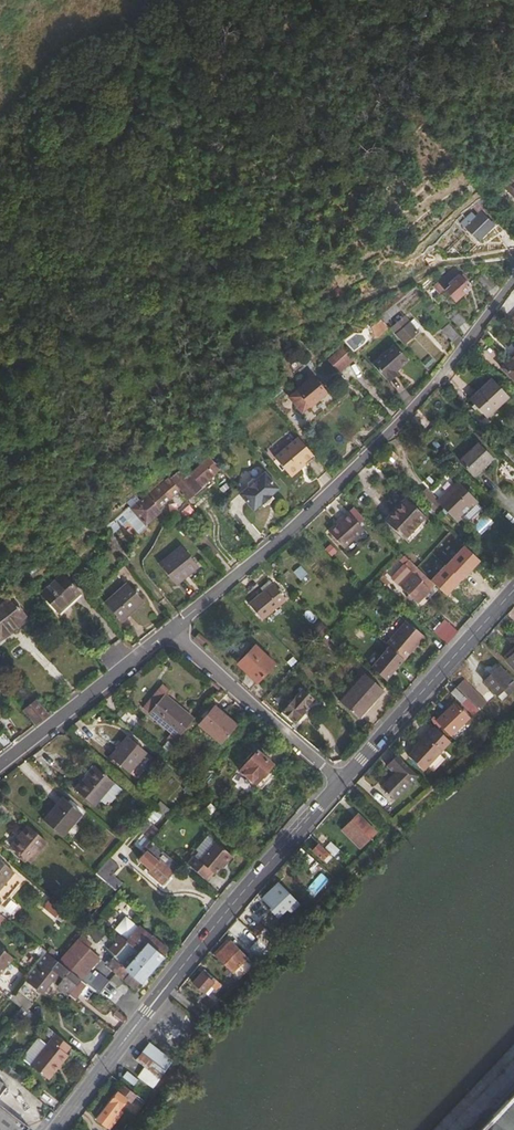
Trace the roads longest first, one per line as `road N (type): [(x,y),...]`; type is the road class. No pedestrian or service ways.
road 1 (residential): [(172,630),(298,522),(431,383),(513,279)]
road 2 (secondary): [(344,779),(238,897),(56,1129)]
road 3 (secondary): [(513,590),(344,779)]
road 4 (residential): [(172,630),(344,779)]
road 5 (residential): [(0,767),(172,630)]

